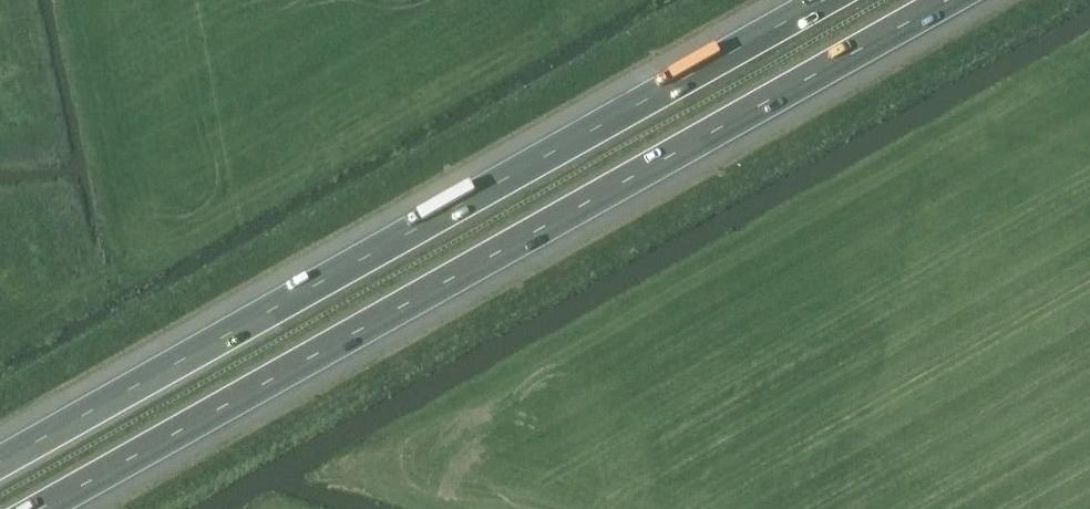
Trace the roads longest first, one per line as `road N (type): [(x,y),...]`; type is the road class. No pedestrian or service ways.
road 1 (motorway): [(40,508),(949,0)]
road 2 (motorway): [(824,0),(0,462)]

